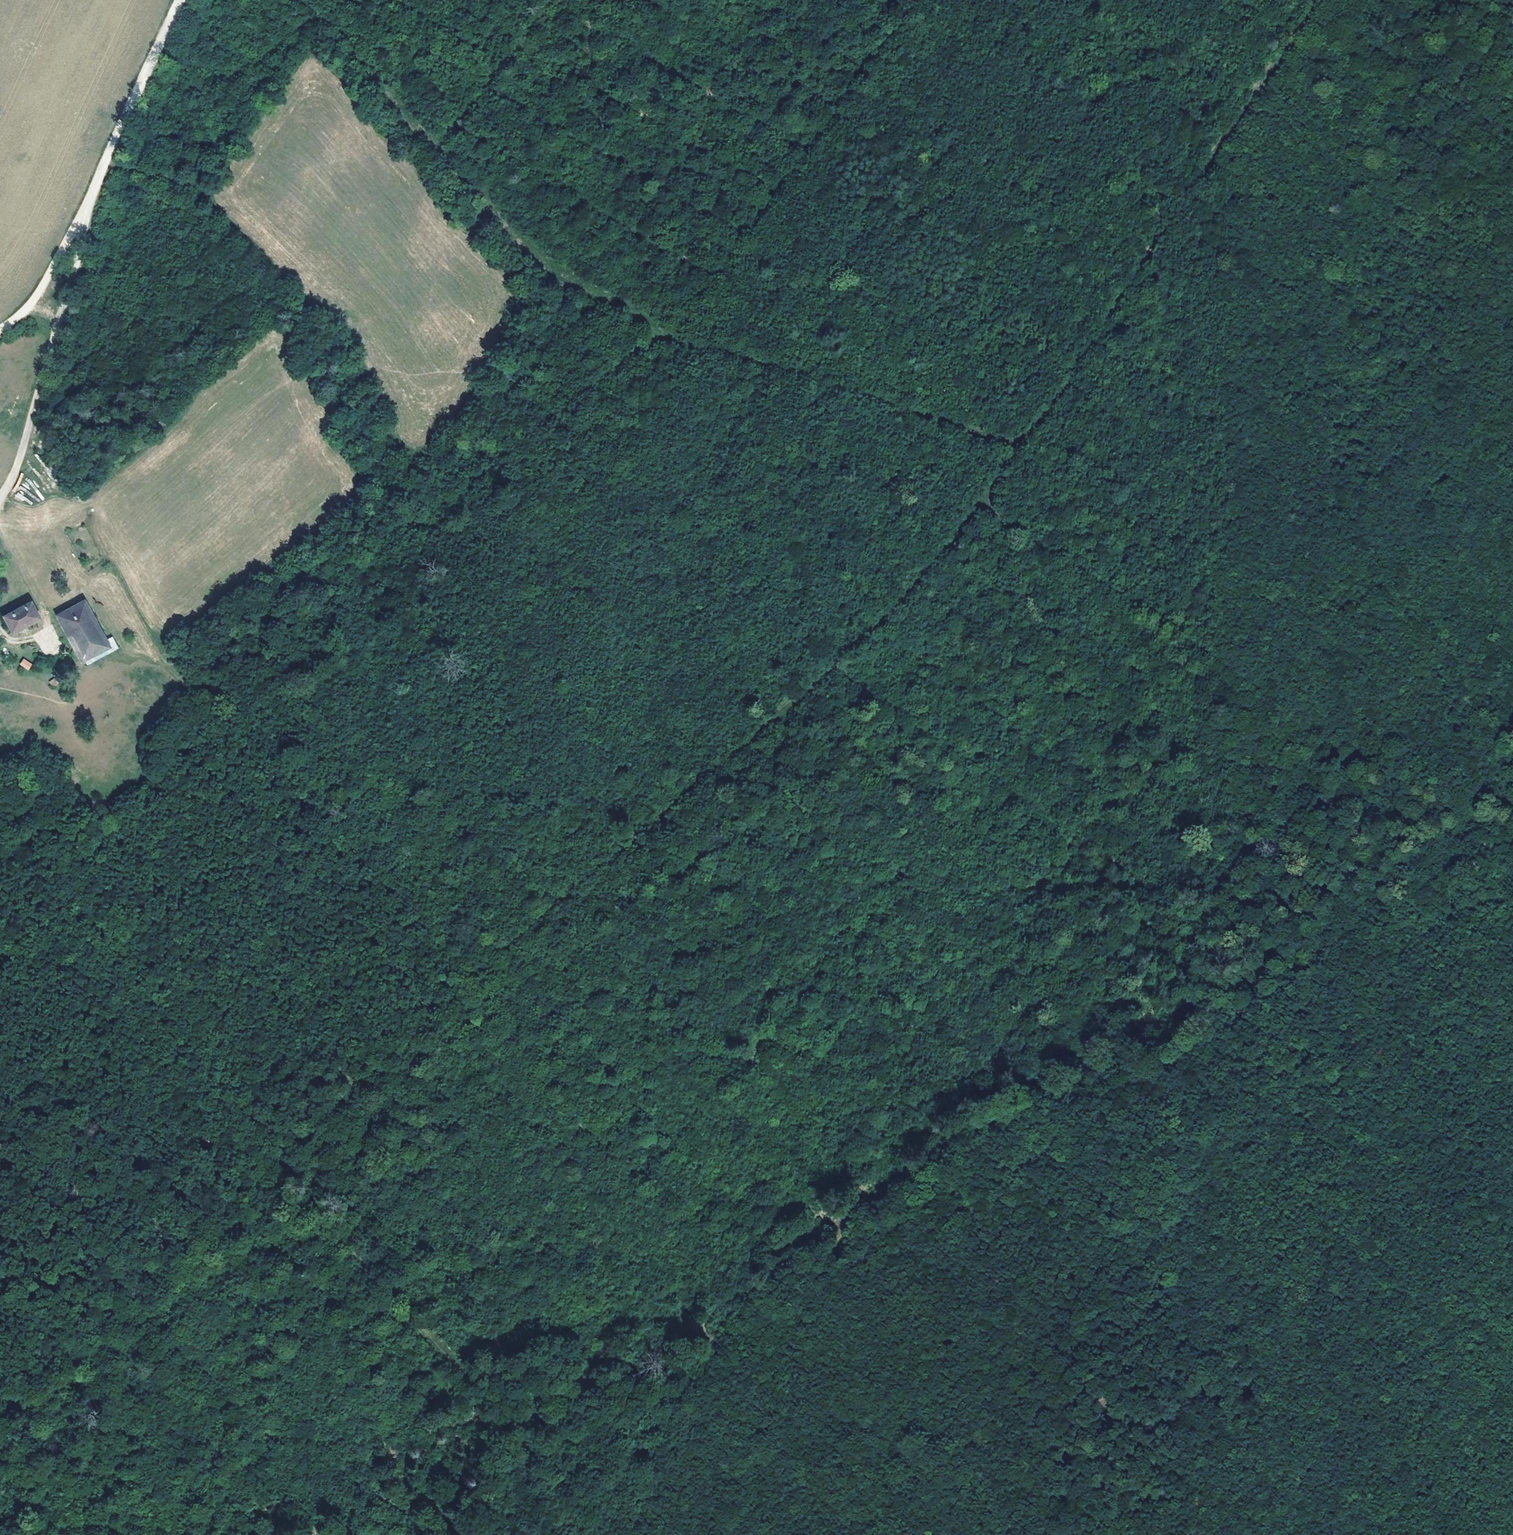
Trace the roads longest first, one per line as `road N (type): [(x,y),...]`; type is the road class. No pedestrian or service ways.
road 1 (track): [(0,864),(60,817),(79,841),(170,779),(179,747),(211,702),(424,517),(630,354),(669,337),(1027,445)]
road 2 (track): [(1320,0),(1027,445),(909,591),(656,817)]
road 3 (track): [(656,817),(158,1257),(0,1418)]
road 4 (track): [(1294,1534),(1191,1051)]
road 5 (track): [(184,0),(52,277),(0,333)]

